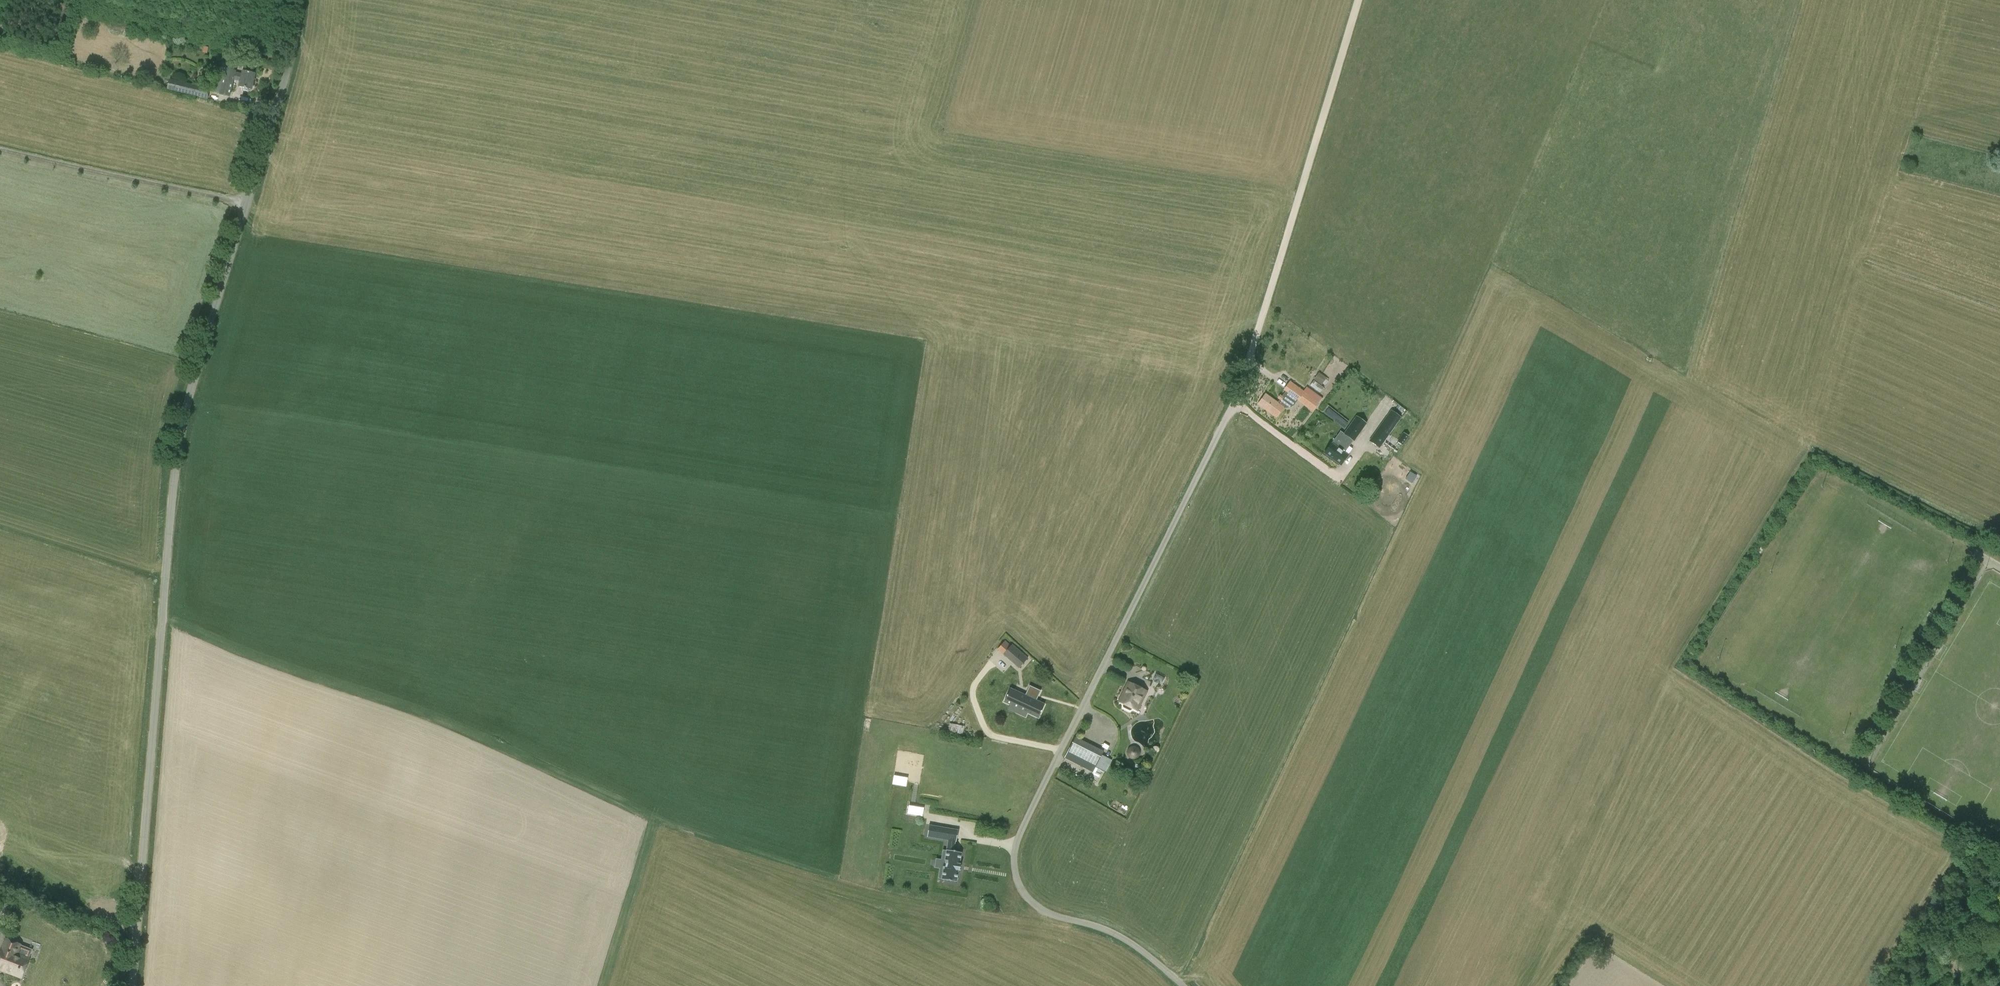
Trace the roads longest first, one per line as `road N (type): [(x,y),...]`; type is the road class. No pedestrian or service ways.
road 1 (unclassified): [(1184,985),(1118,936),(1033,904),(1018,883),(1014,853),(1242,383),(1359,0)]
road 2 (unclassified): [(132,985),(181,429),(282,92),(299,0)]

